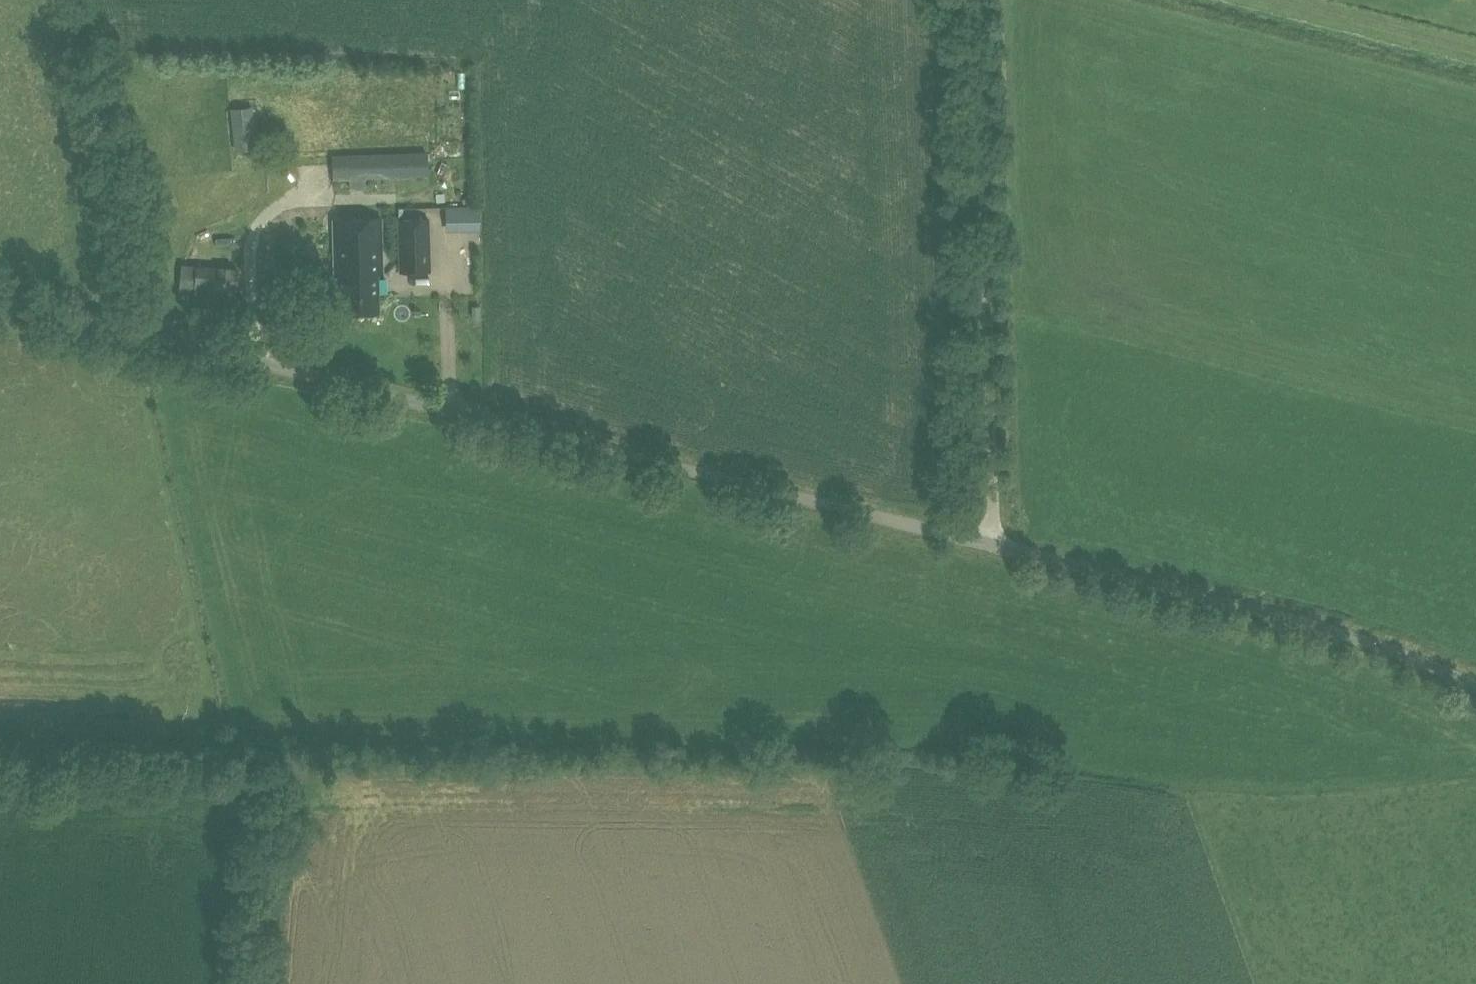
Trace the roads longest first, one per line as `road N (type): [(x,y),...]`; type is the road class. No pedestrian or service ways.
road 1 (unclassified): [(1475,689),(1280,616),(0,299)]

